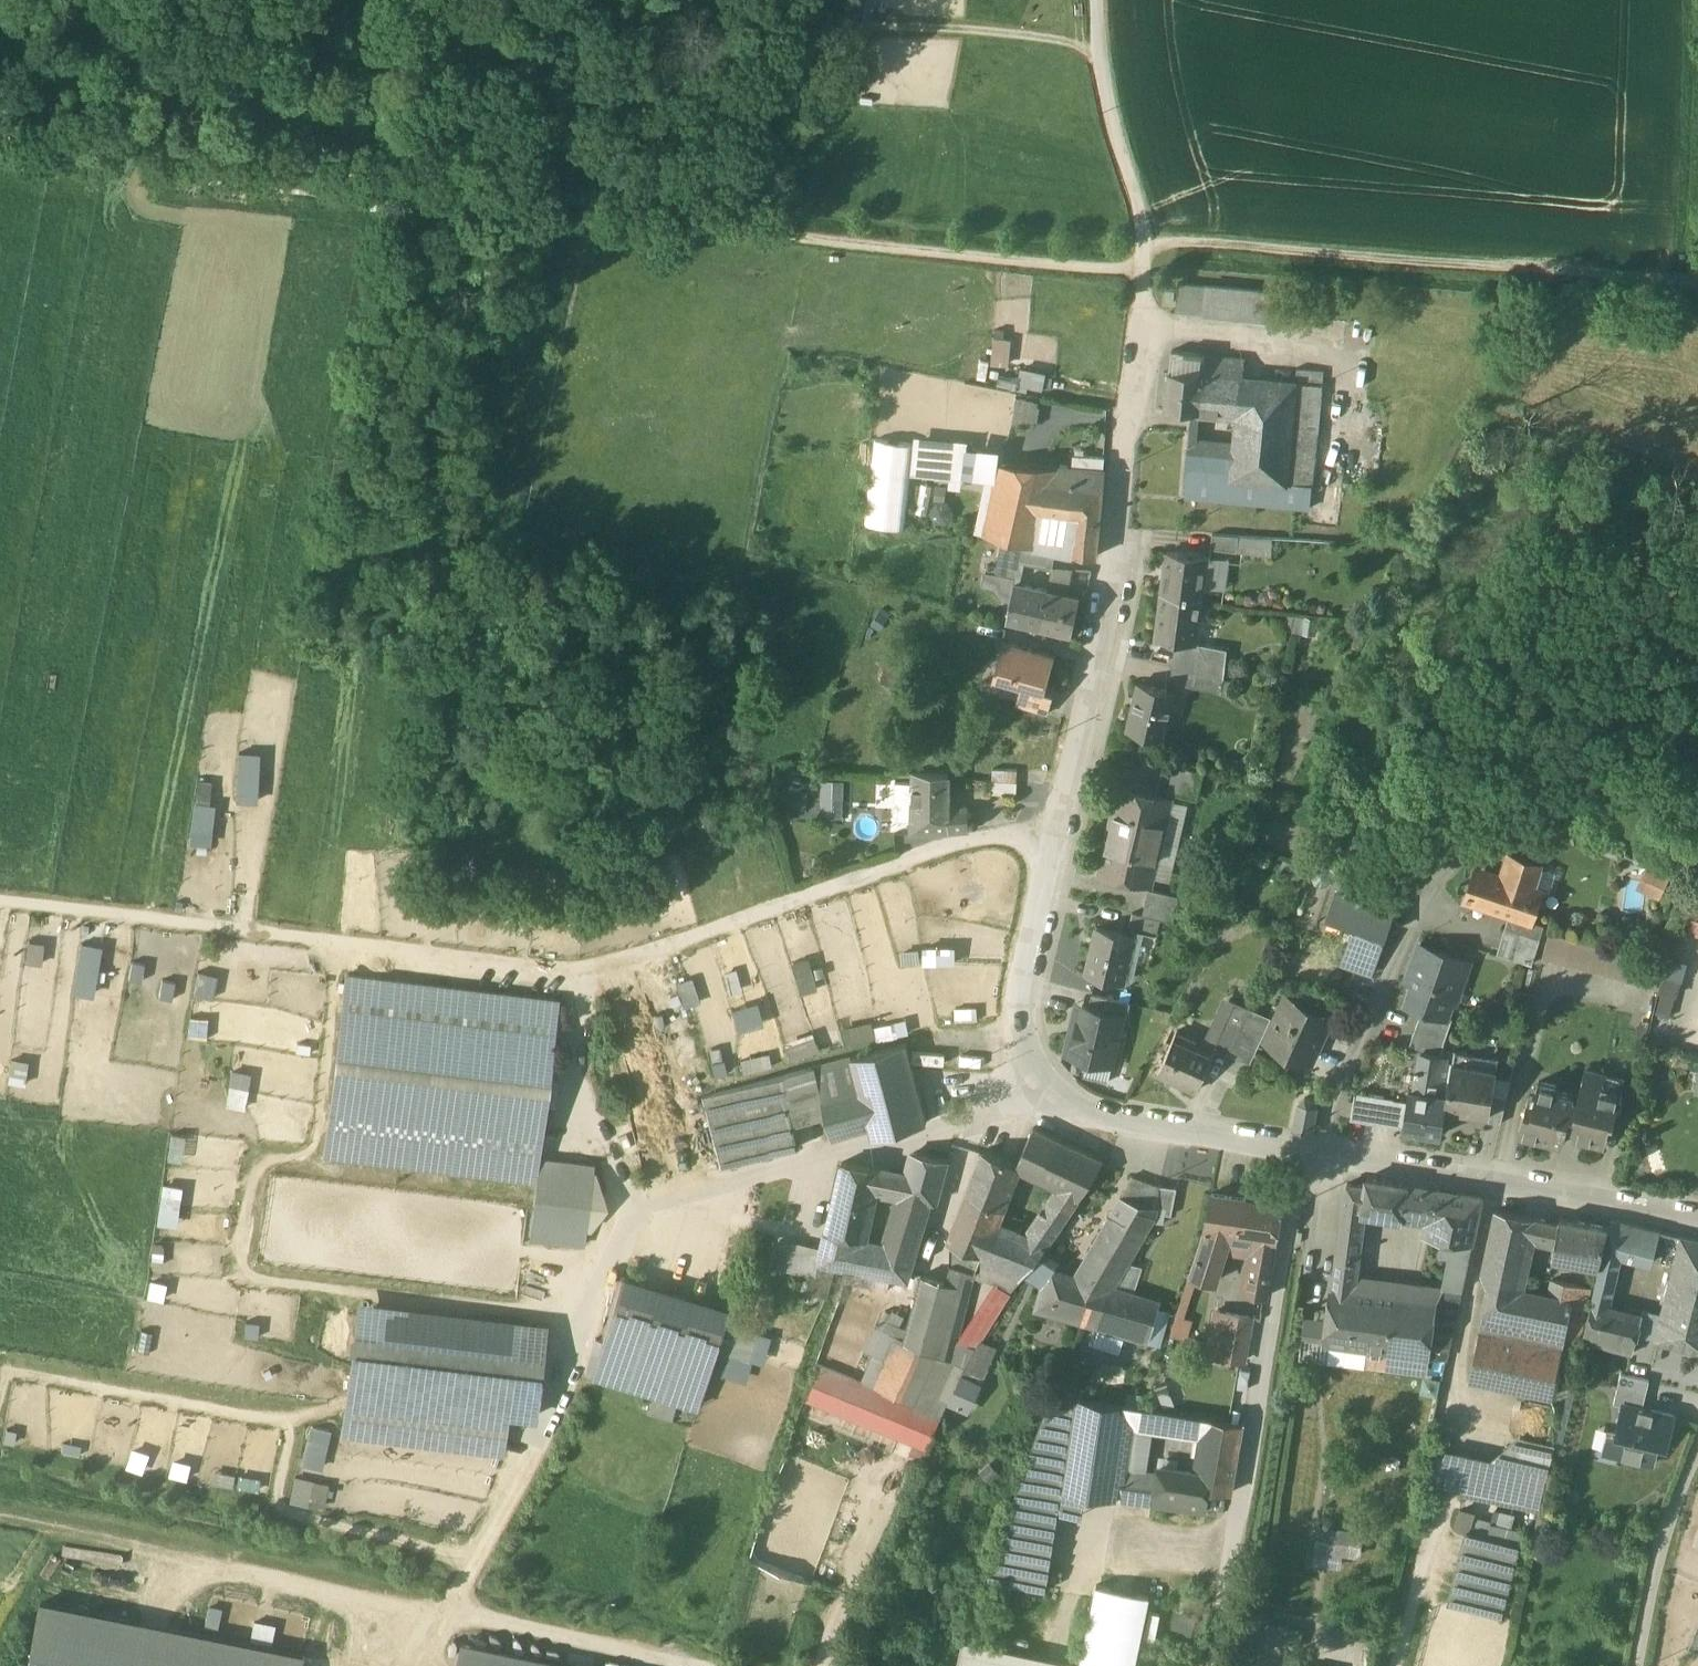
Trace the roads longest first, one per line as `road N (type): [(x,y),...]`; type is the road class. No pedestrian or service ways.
road 1 (track): [(0,133),(390,171),(819,240),(1149,266)]
road 2 (residential): [(1149,243),(1115,581),(1017,1019),(1032,1072),(1115,1121),(1315,1155)]
road 3 (track): [(1149,243),(1697,288)]
road 4 (residential): [(1576,684),(1517,804),(1425,896),(1315,1155)]
road 5 (residential): [(1315,1155),(1294,1206),(1239,1551),(1211,1665)]
road 6 (track): [(451,1612),(0,1515)]
road 7 (residential): [(1315,1155),(1697,1223)]
road 8 (track): [(348,942),(0,900)]
road 9 (track): [(697,1665),(451,1612)]
road 10 (residential): [(1697,1452),(1657,1557),(1637,1665)]
road 11 (track): [(329,0),(300,164)]

